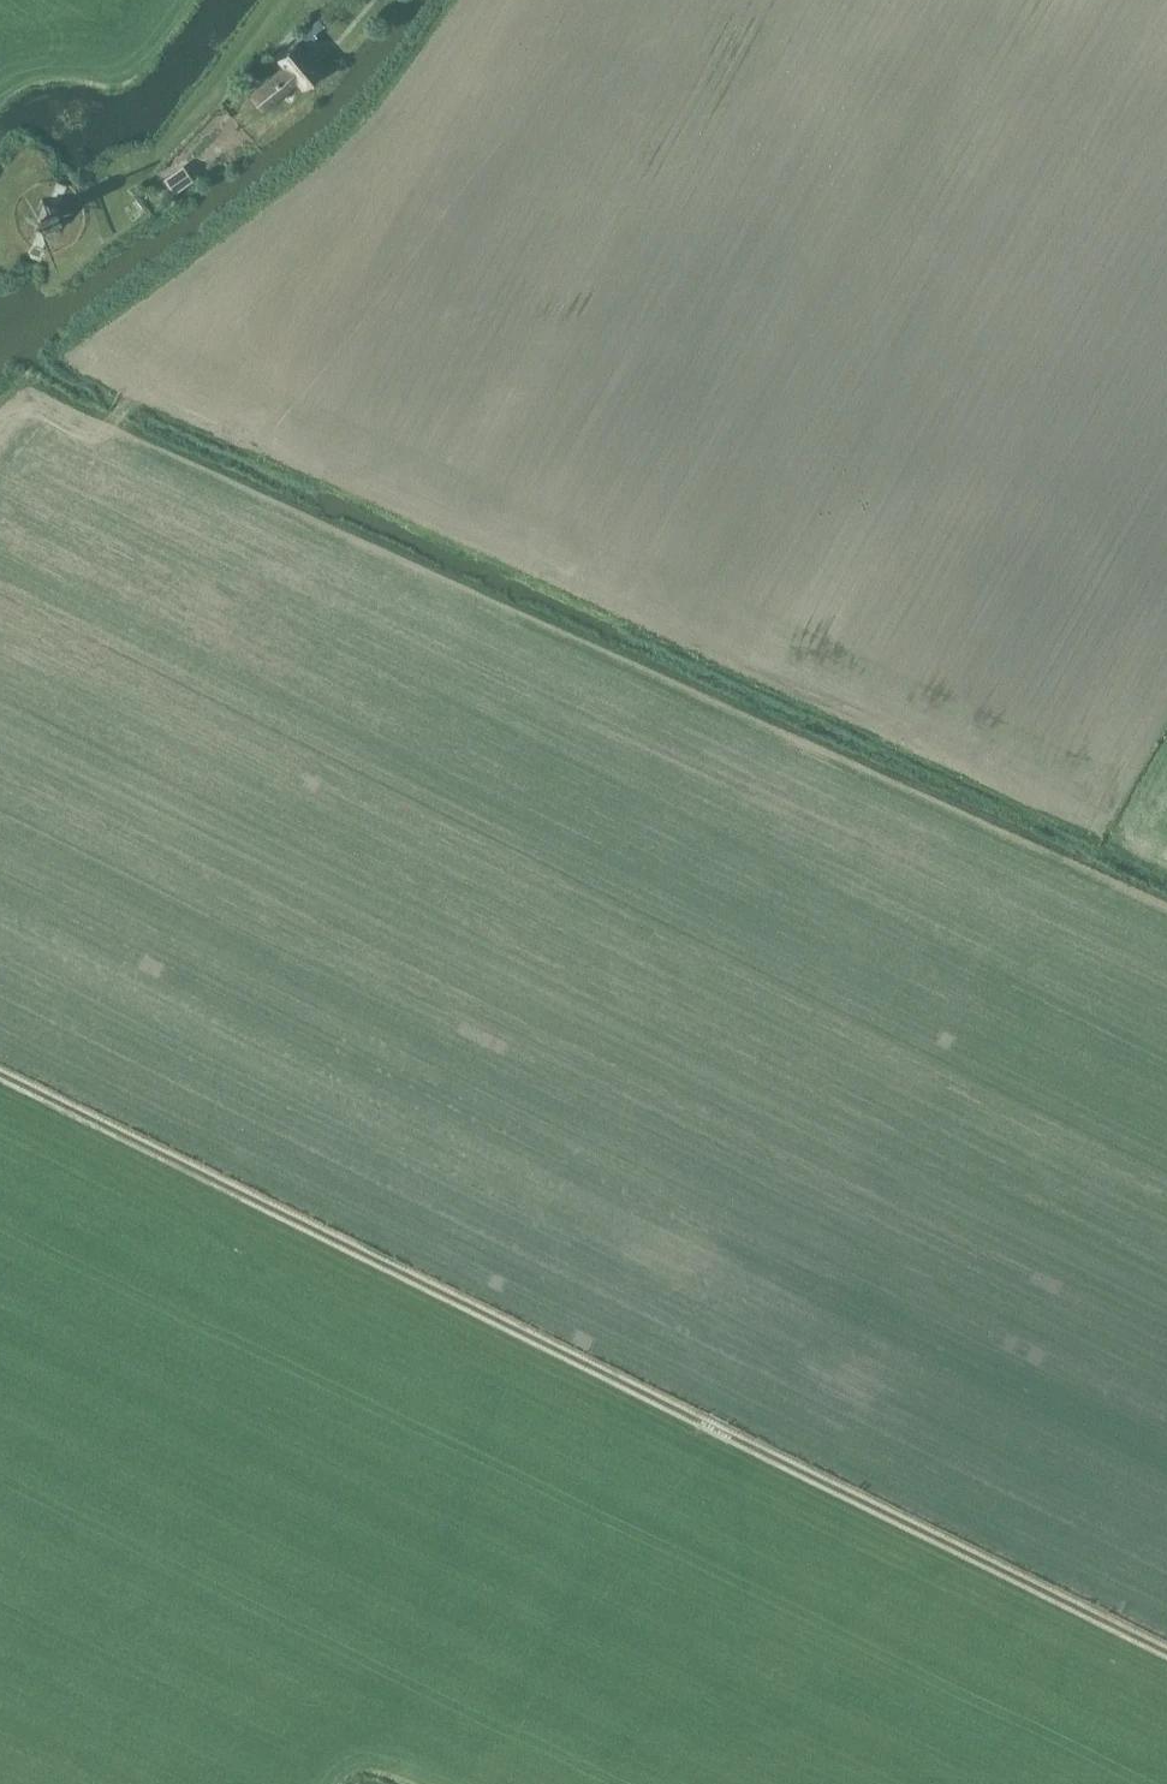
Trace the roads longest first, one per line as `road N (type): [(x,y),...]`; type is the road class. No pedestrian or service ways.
road 1 (track): [(1166,1653),(0,1076)]

